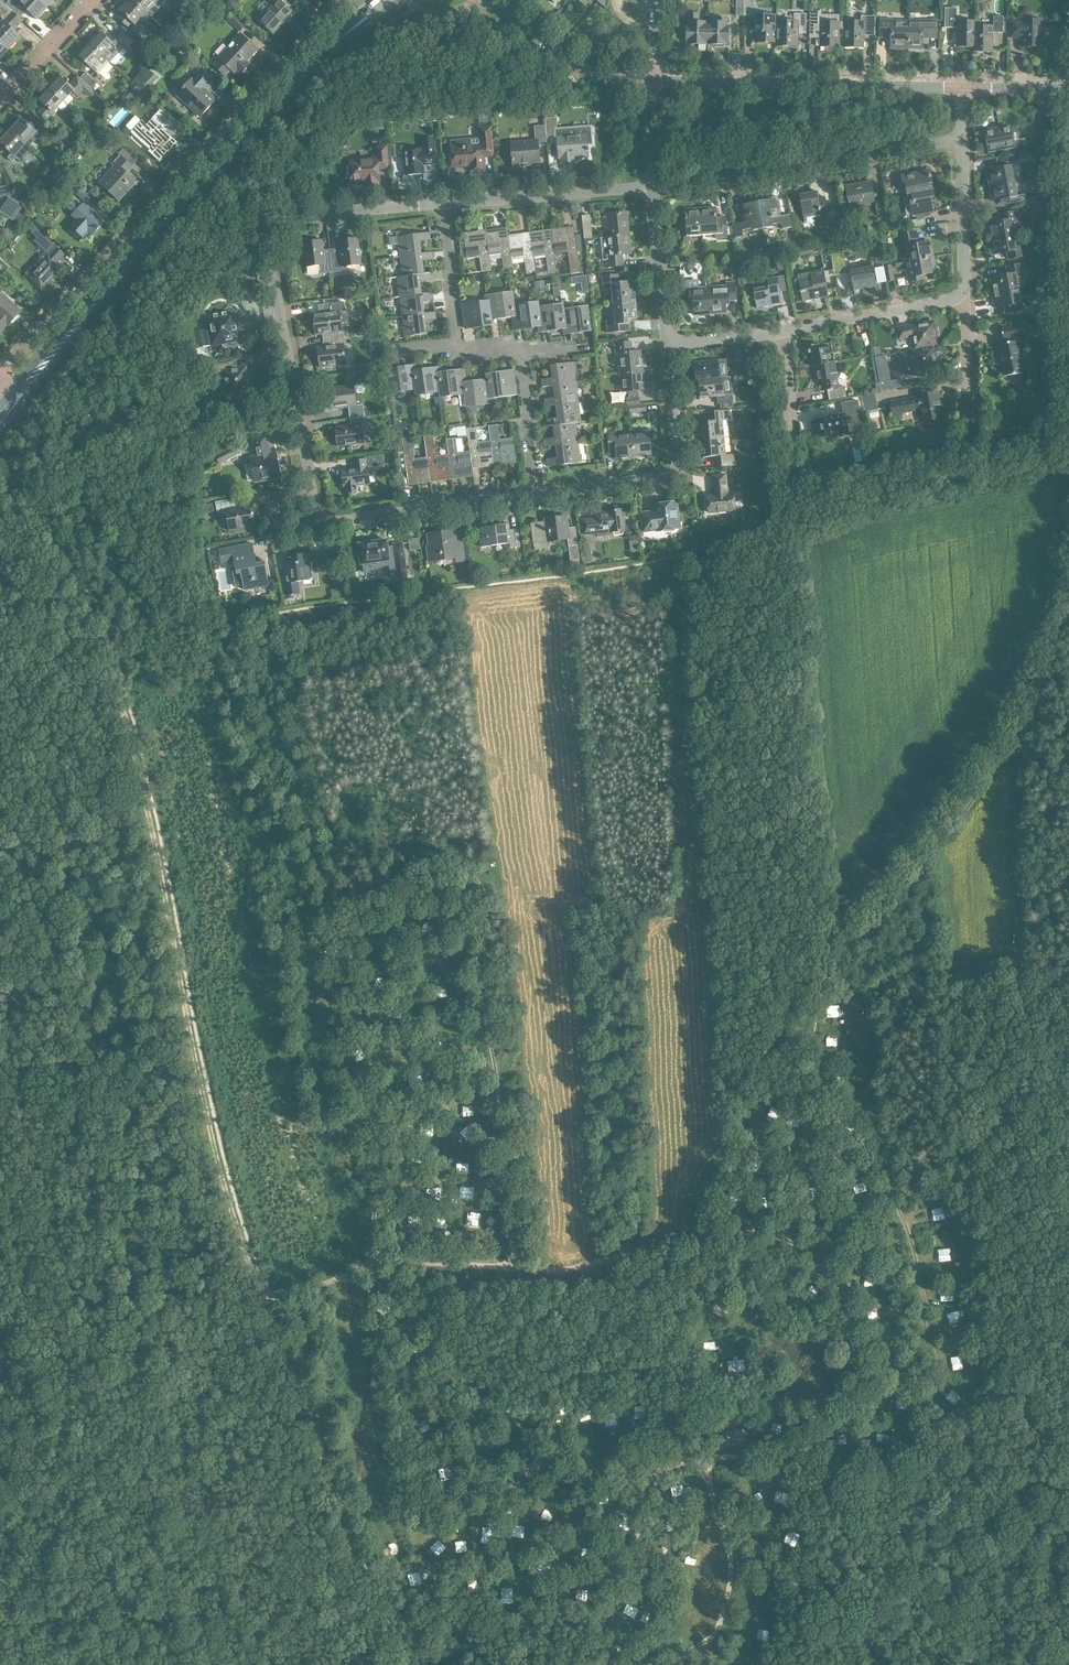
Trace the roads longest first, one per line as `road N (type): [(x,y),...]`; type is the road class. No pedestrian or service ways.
road 1 (track): [(677,1465),(703,1278),(695,1214),(745,1104),(802,999),(931,854),(988,777),(1051,657),(1068,598)]
road 2 (track): [(1068,1425),(914,1451),(547,1474),(454,1507),(348,1506)]
road 3 (track): [(263,1299),(377,1264),(439,1259),(575,1270),(696,1232),(751,1230),(842,1207)]
road 4 (residential): [(346,0),(0,376)]
road 5 (secondary): [(20,398),(83,315),(330,45)]
road 6 (track): [(868,1453),(842,1207),(802,999)]
road 7 (residential): [(308,480),(265,220),(448,206)]
road 8 (residential): [(960,87),(647,79)]
road 9 (residential): [(653,186),(961,138)]
road 10 (residential): [(540,496),(666,481),(680,465),(668,342)]
road 11 (track): [(704,1459),(731,1555),(727,1602),(713,1636),(676,1664)]
road 12 (residential): [(318,523),(540,496)]
road 13 (residential): [(448,206),(653,186)]
road 14 (residential): [(782,333),(965,299)]
road 15 (unclassified): [(647,79),(589,69),(495,0)]
road 16 (track): [(340,1501),(349,1586),(389,1664)]
road 17 (residential): [(965,299),(961,138)]
road 18 (residential): [(668,342),(653,186)]
road 19 (track): [(1068,469),(1060,498),(1065,612)]
road 20 (residential): [(457,347),(448,206)]
road 21 (residential): [(540,496),(522,359)]
road 22 (residential): [(0,100),(95,0)]
road 23 (track): [(854,1301),(795,1243),(751,1230)]

